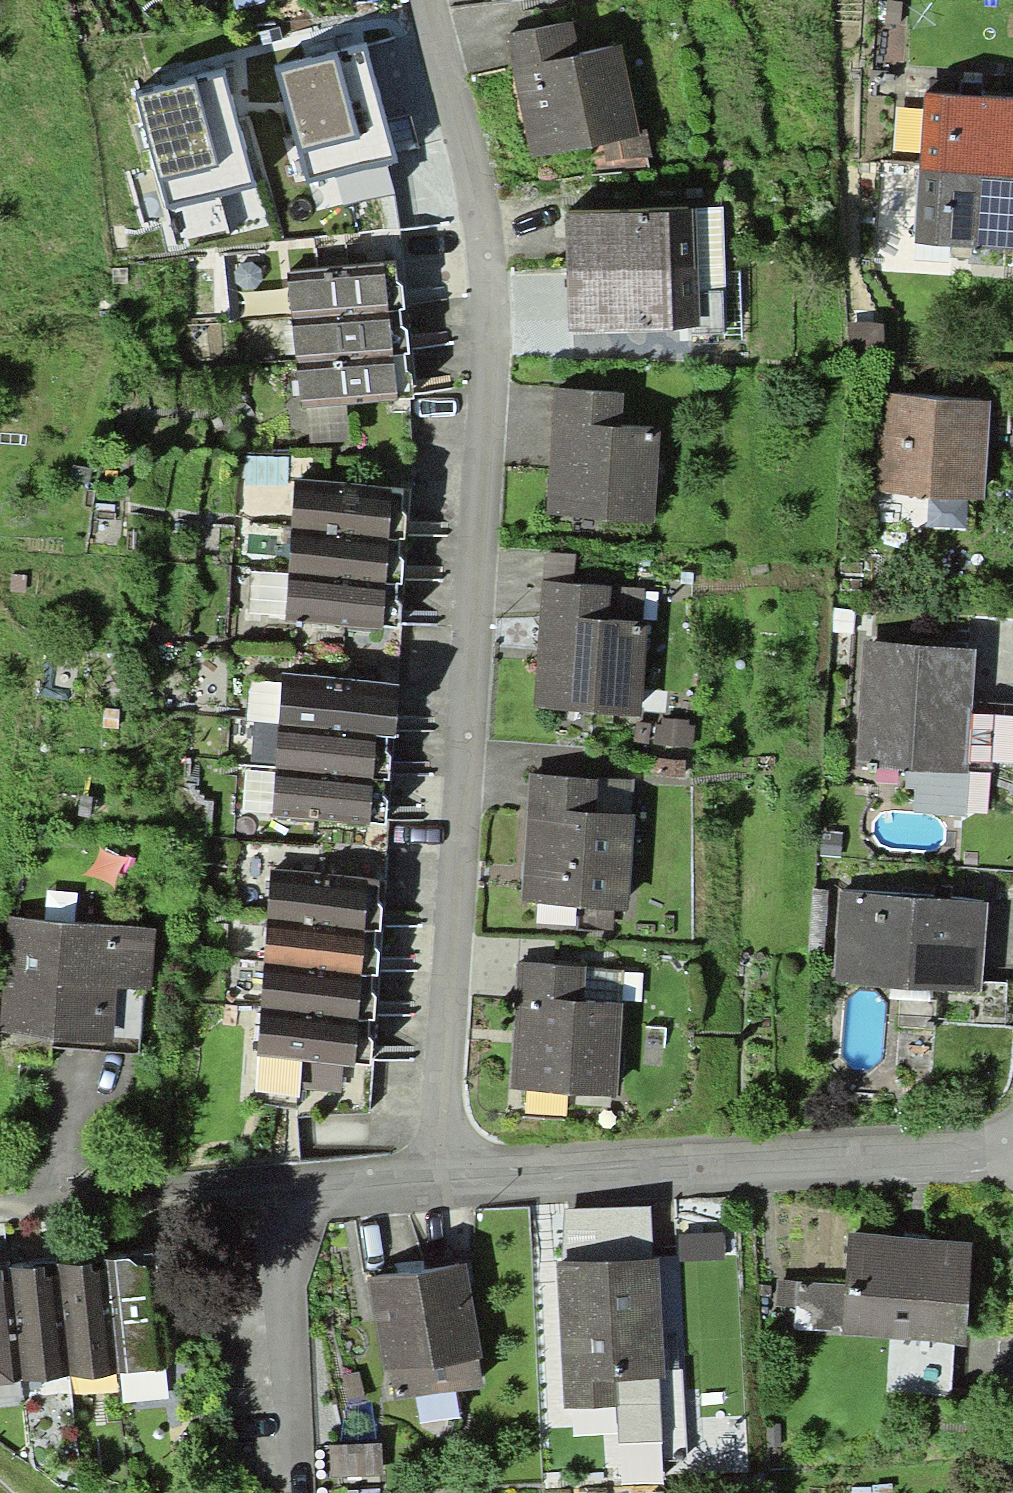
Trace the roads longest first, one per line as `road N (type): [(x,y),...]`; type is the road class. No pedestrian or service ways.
road 1 (residential): [(422,0),(475,195),(492,397),(439,1188)]
road 2 (residential): [(439,1188),(1012,1163)]
road 3 (residential): [(299,1492),(294,1199)]
road 4 (residential): [(294,1199),(439,1188)]

